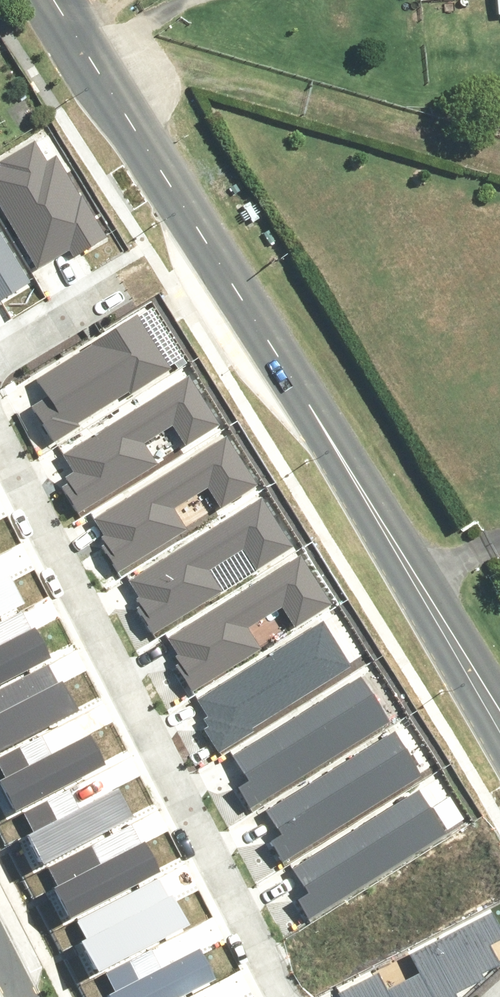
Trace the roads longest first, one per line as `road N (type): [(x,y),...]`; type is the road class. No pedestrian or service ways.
road 1 (tertiary): [(53,0),(499,707)]
road 2 (residential): [(283,996),(0,449)]
road 3 (track): [(111,92),(175,66),(205,69),(499,157)]
road 4 (residential): [(104,284),(0,347)]

